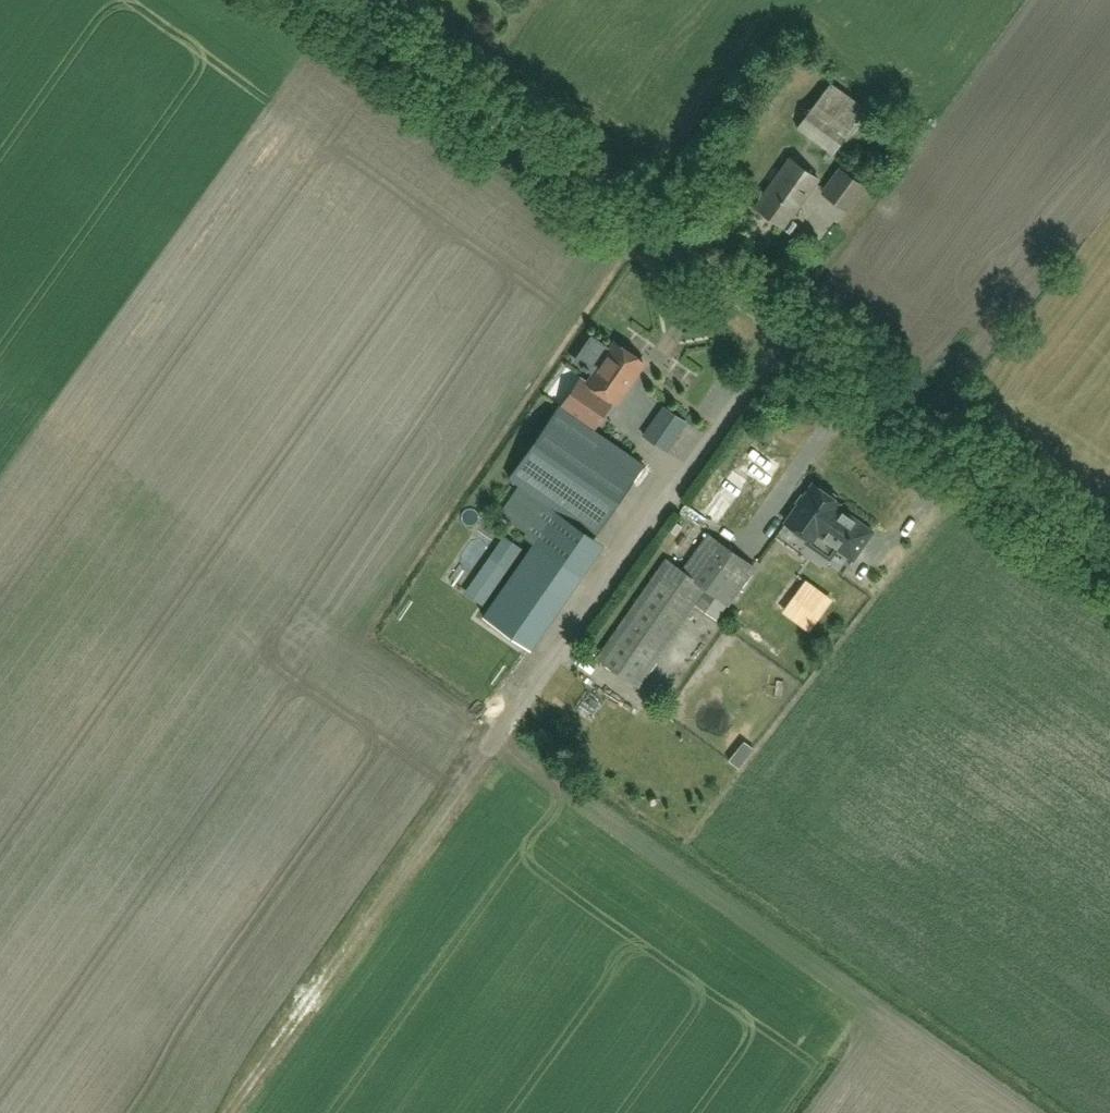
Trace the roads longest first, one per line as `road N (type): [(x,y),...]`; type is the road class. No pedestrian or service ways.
road 1 (unclassified): [(1109,549),(336,0)]

